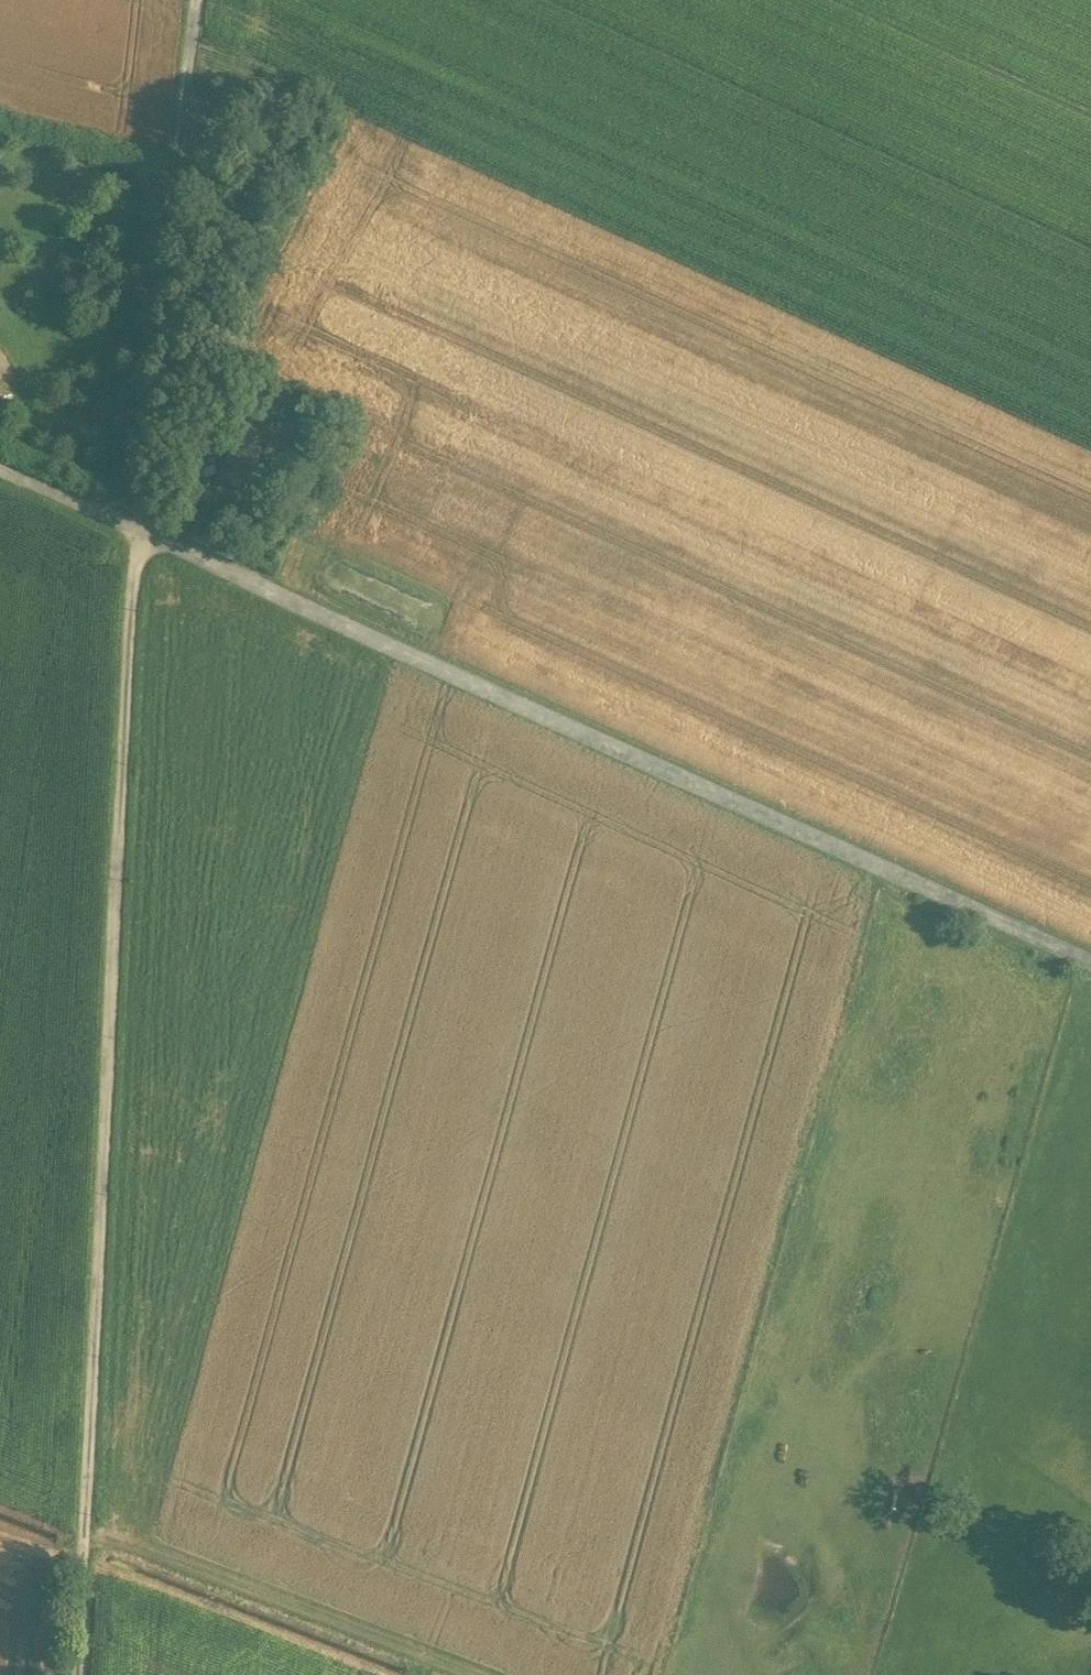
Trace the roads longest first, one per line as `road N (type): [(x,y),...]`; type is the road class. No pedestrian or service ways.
road 1 (track): [(79,1674),(134,529),(196,0)]
road 2 (track): [(1090,965),(0,465)]

